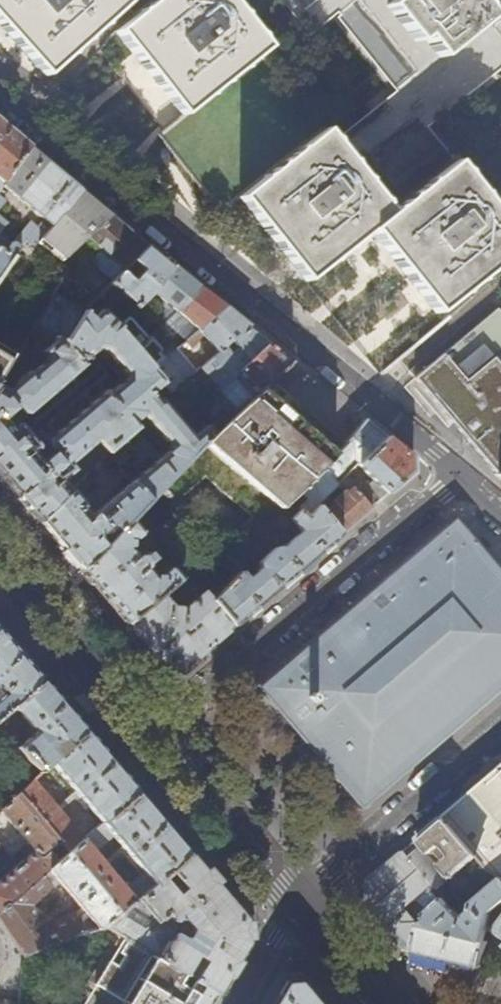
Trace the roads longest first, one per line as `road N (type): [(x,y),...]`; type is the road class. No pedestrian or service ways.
road 1 (residential): [(0,98),(460,474)]
road 2 (residential): [(156,730),(460,474)]
road 3 (residential): [(500,728),(303,904)]
road 4 (secondary): [(0,549),(156,730)]
road 5 (secondary): [(156,730),(303,904)]
road 6 (secondary): [(303,904),(382,1003)]

